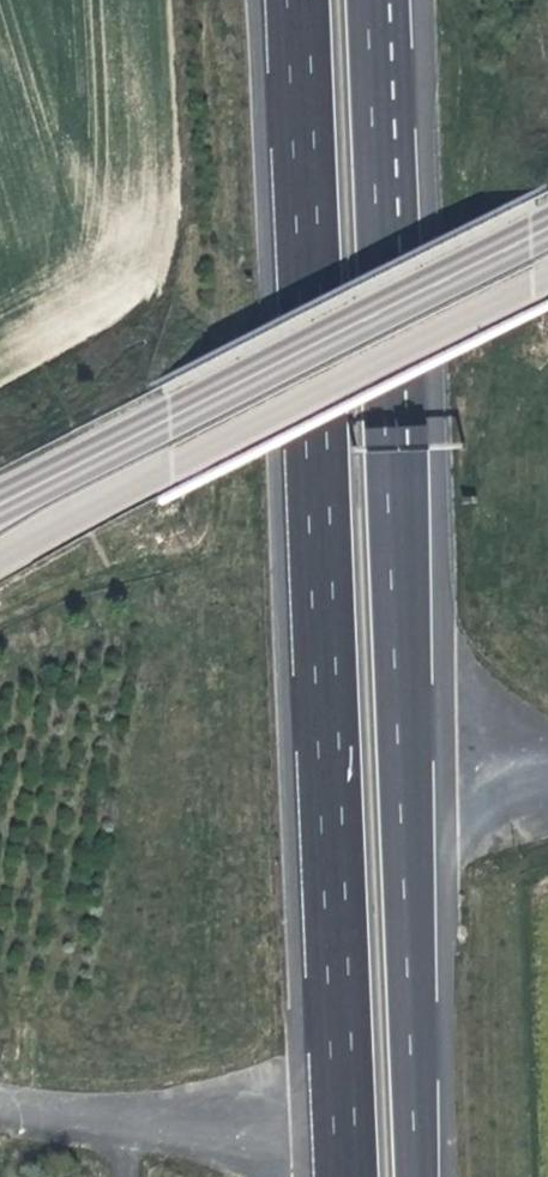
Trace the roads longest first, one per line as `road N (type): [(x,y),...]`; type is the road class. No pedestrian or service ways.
road 1 (motorway): [(306,0),(351,1176)]
road 2 (motorway): [(425,1176),(383,0)]
road 3 (primary): [(0,503),(547,221)]

